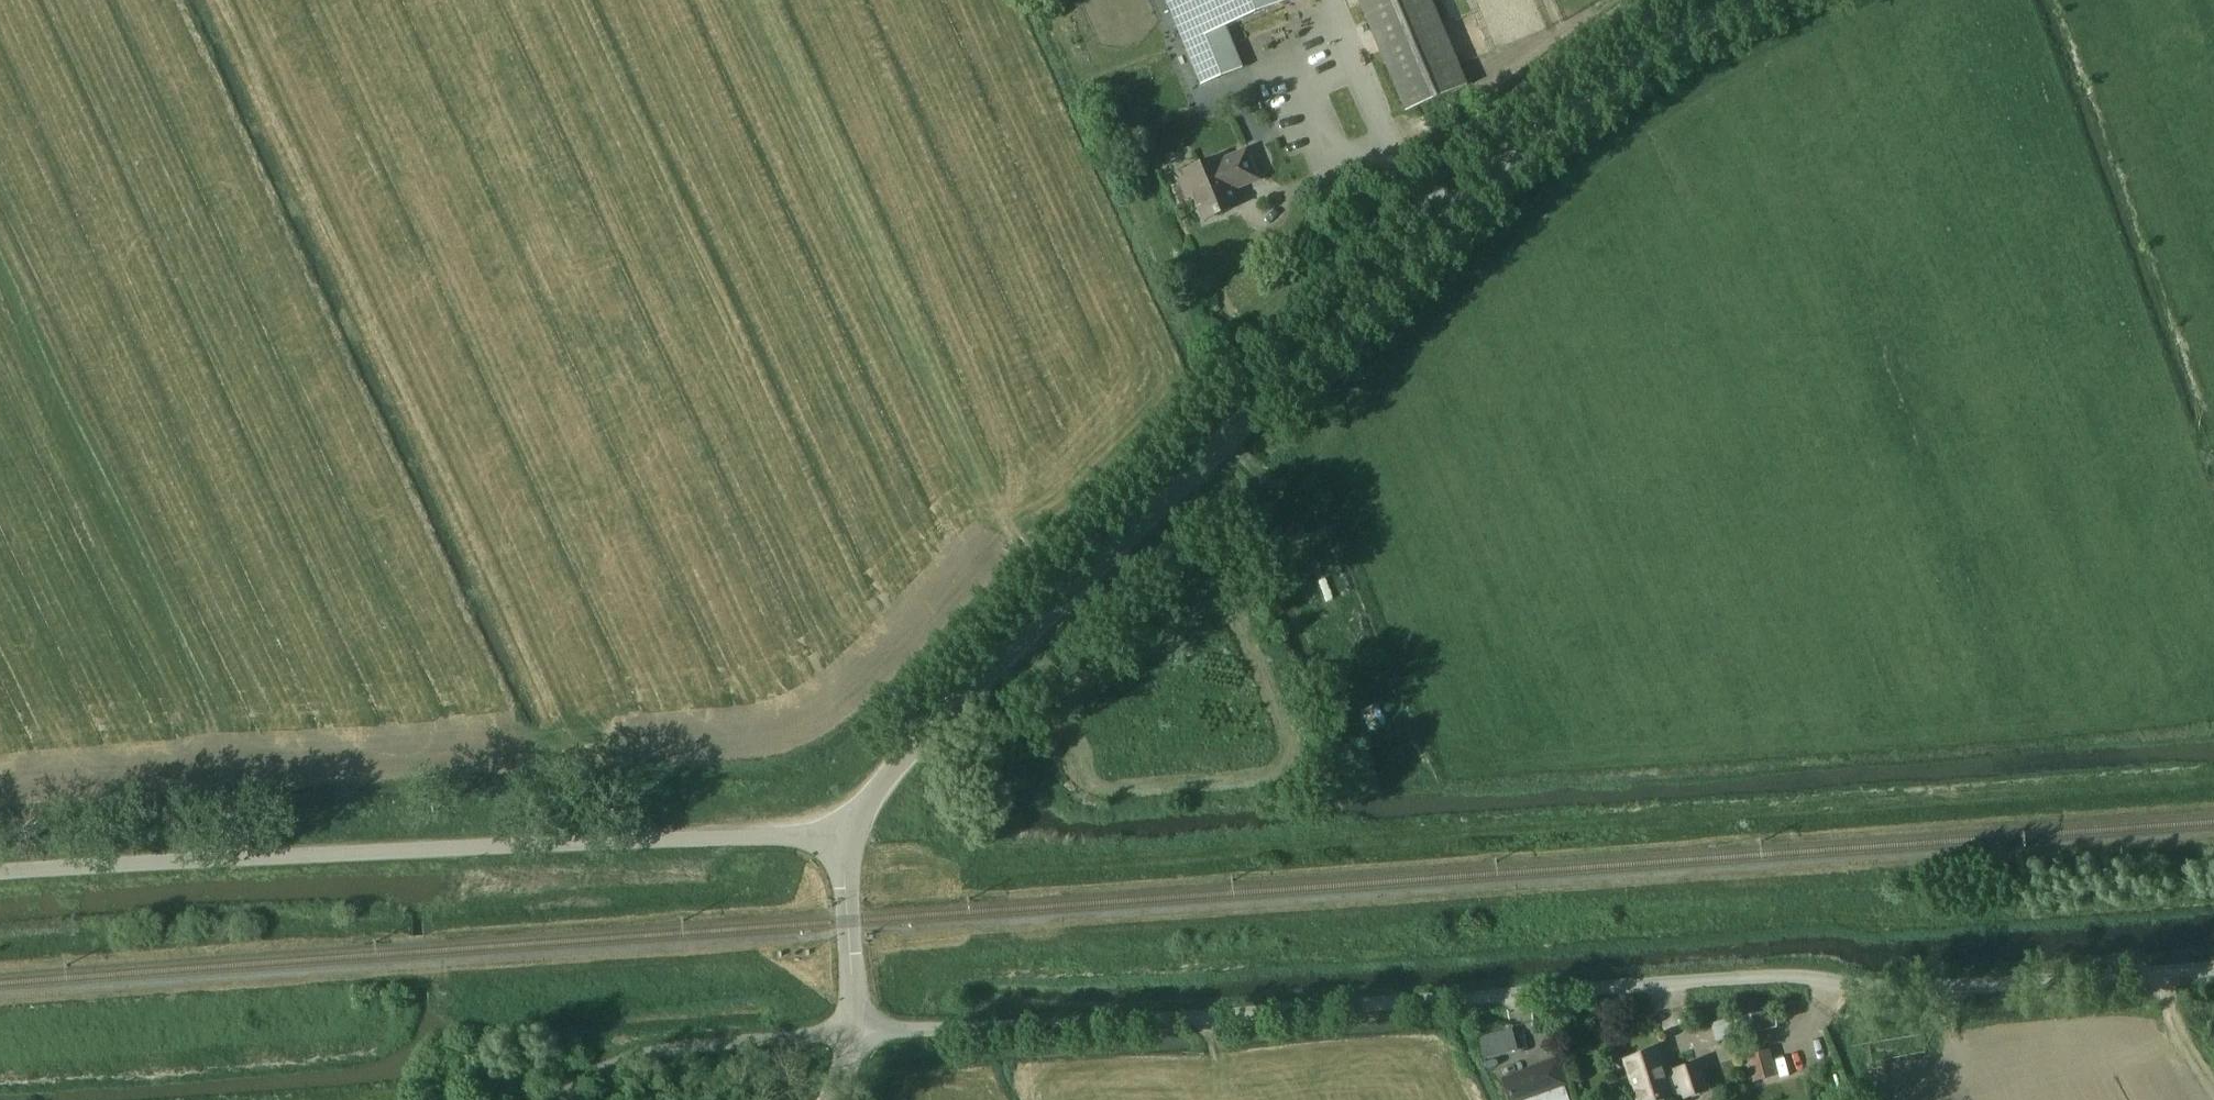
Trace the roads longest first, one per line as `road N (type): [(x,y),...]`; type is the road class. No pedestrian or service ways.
road 1 (unclassified): [(857,1037),(1218,1006),(1782,976),(1931,989),(2213,963)]
road 2 (unclassified): [(844,836),(920,746),(1551,125),(1652,47),(1750,0)]
road 3 (unclassified): [(0,881),(844,836)]
road 4 (unclassified): [(560,1099),(641,1057),(725,1043),(857,1037)]
road 5 (unclassified): [(857,1037),(844,836)]

